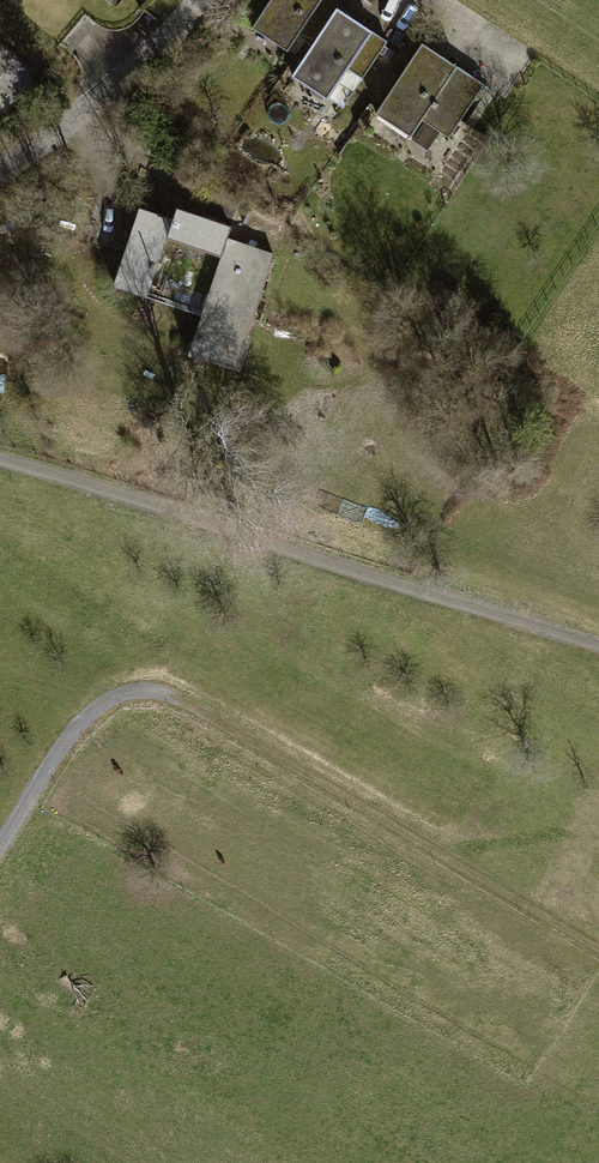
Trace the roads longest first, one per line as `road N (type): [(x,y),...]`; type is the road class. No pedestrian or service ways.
road 1 (track): [(0,843),(82,717),(118,693),(155,689),(177,694),(598,954)]
road 2 (track): [(598,646),(0,464)]
road 3 (residential): [(0,172),(138,67),(204,0)]

